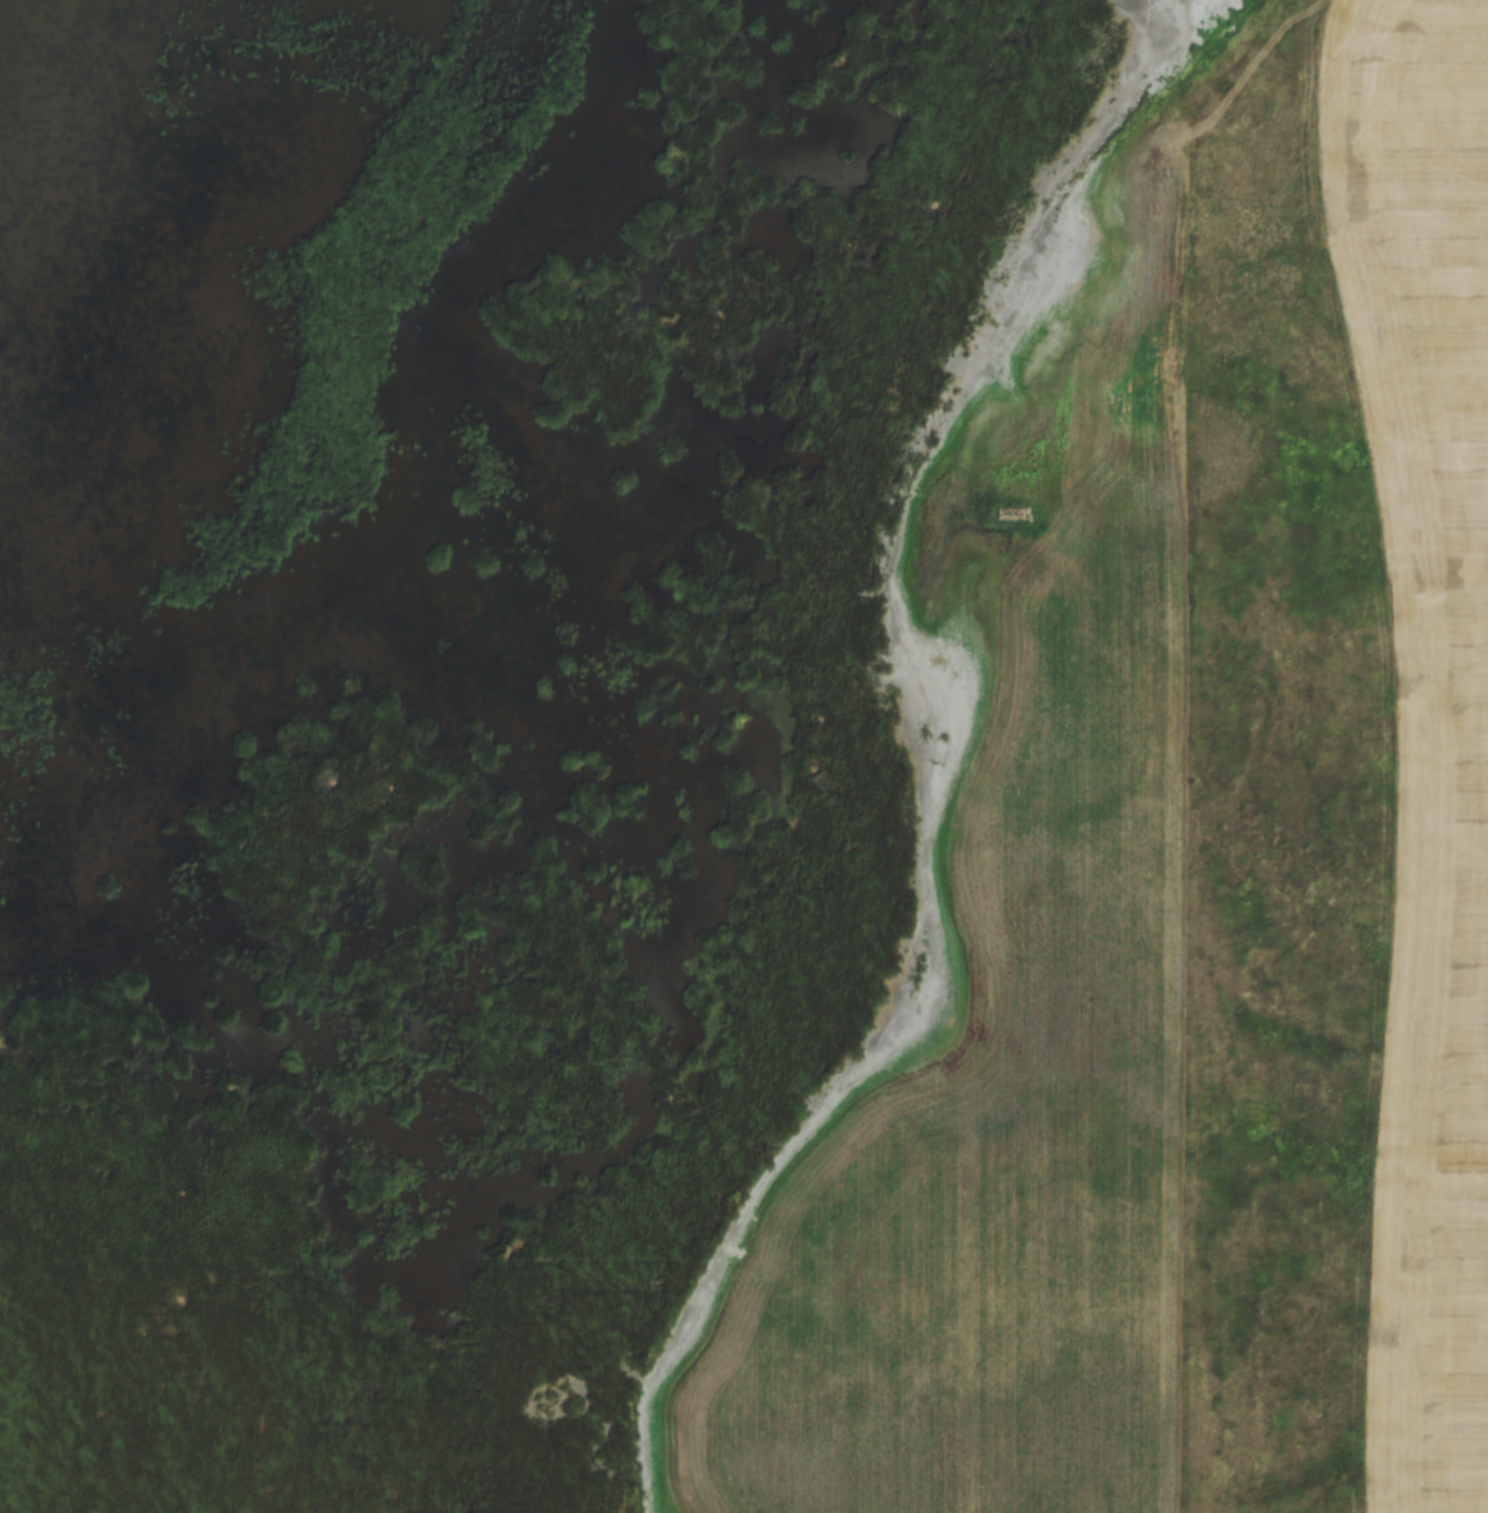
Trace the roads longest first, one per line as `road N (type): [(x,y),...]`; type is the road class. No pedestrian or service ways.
road 1 (track): [(1375,1512),(1376,1173),(1409,844),(1389,507),(1322,181),(1320,54),(1335,0)]

